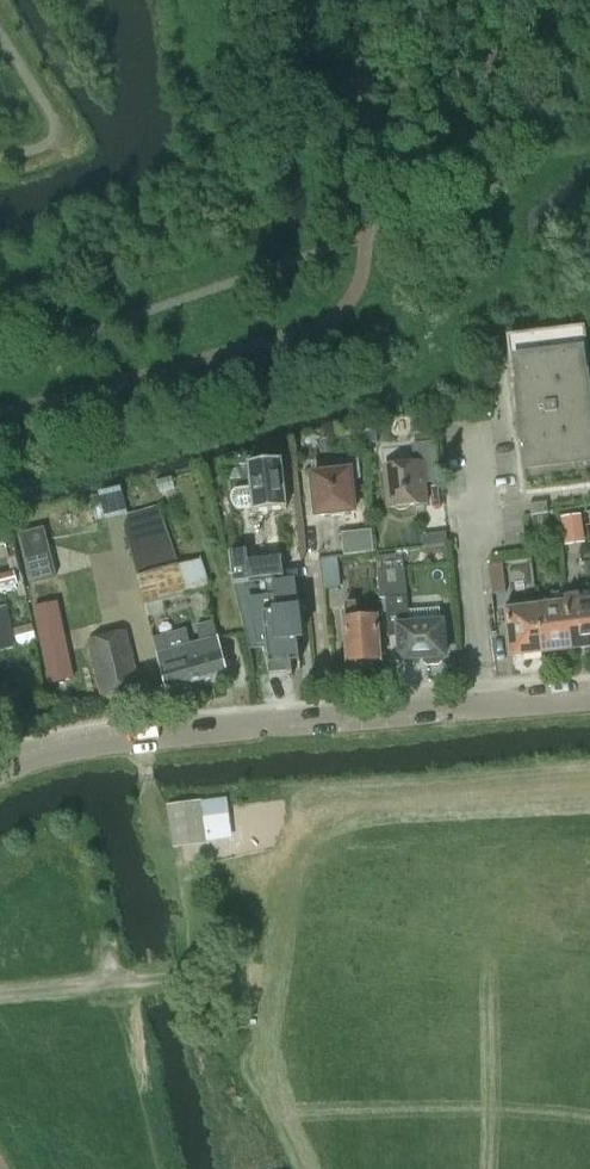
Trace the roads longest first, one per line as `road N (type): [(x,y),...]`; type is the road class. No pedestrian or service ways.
road 1 (residential): [(0,774),(279,723),(589,699)]

